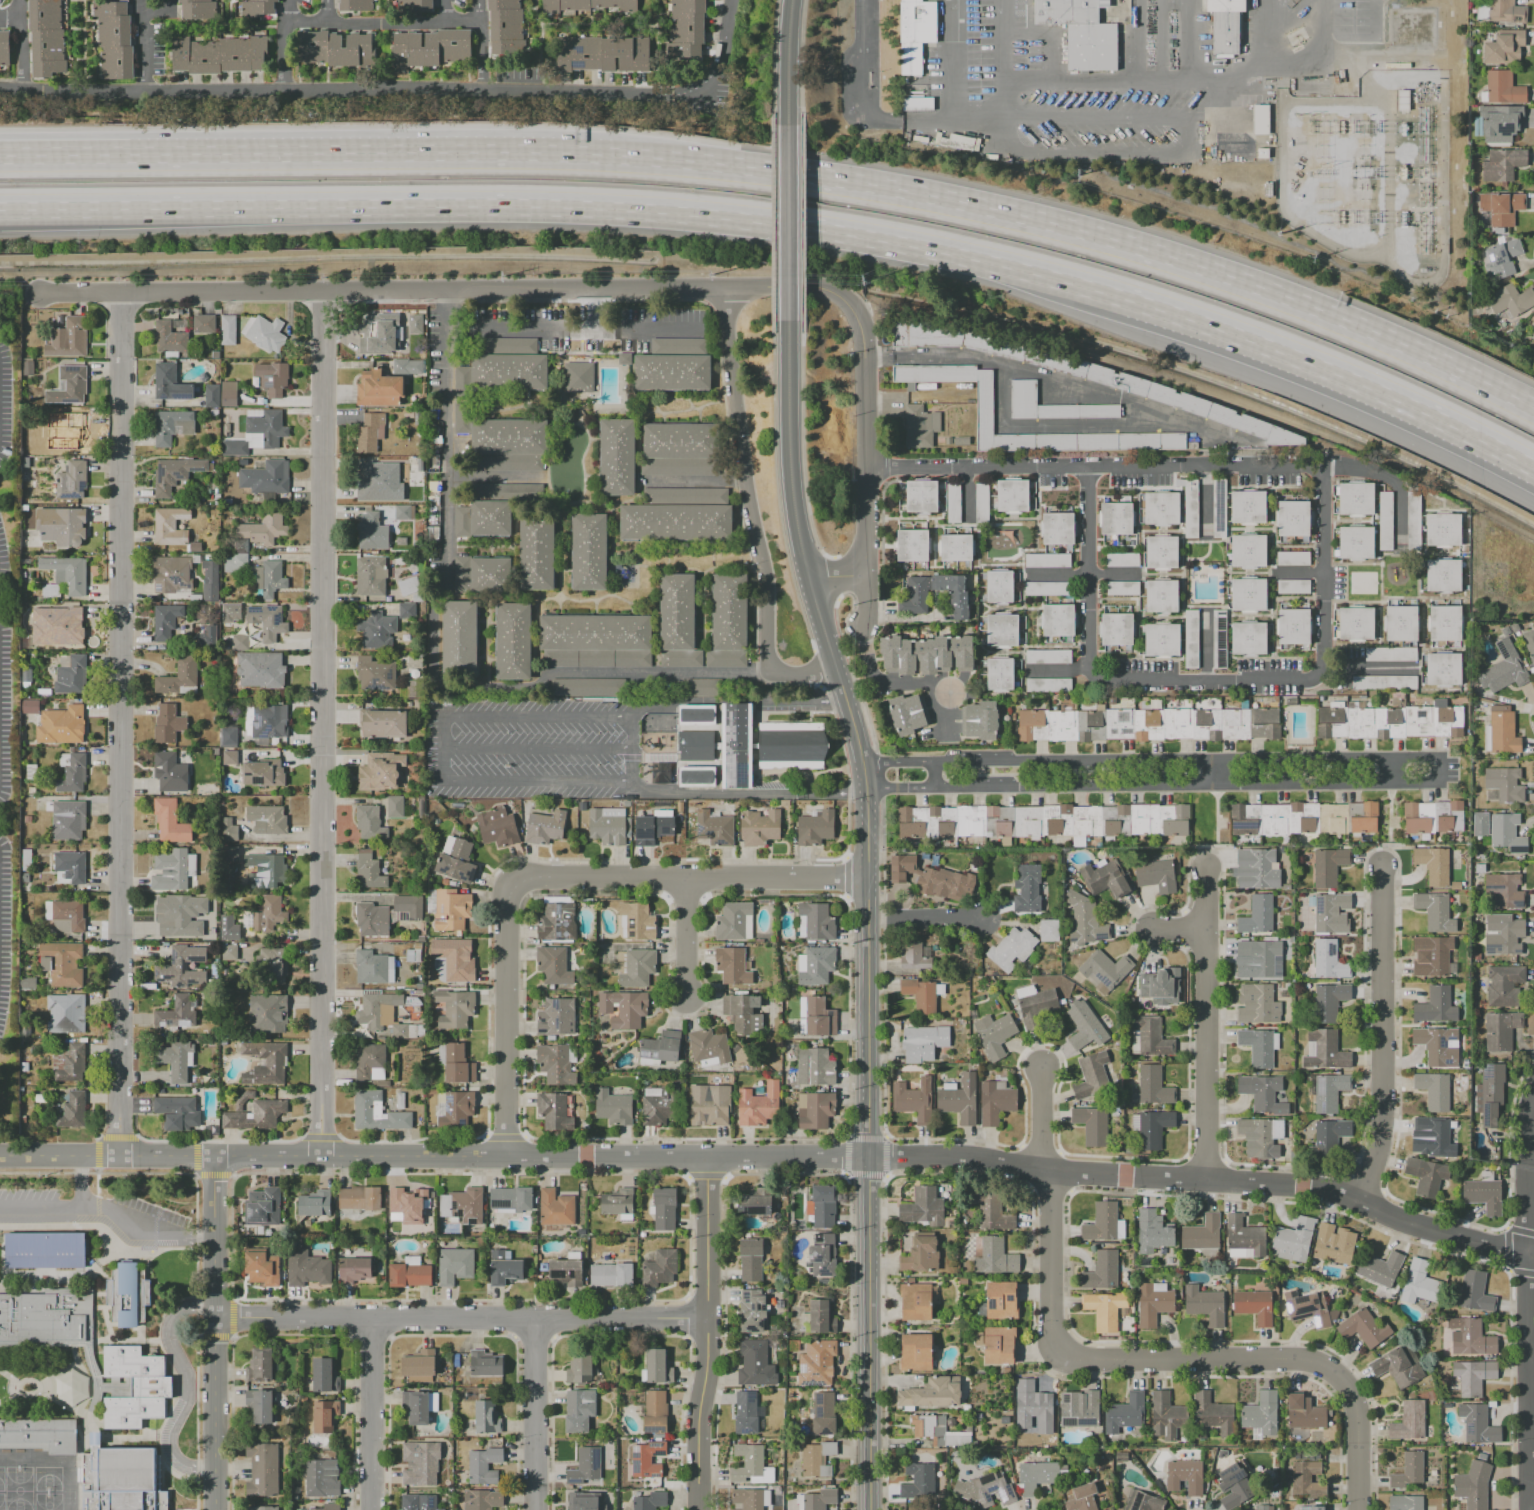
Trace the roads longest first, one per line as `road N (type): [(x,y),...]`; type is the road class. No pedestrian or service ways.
road 1 (motorway): [(0,210),(662,212),(854,235),(1128,299)]
road 2 (motorway): [(1533,408),(1375,332),(1120,241),(864,184),(610,155)]
road 3 (residential): [(323,1158),(325,292)]
road 4 (residential): [(0,91),(684,95)]
road 5 (residential): [(41,295),(709,289)]
road 6 (residential): [(1523,1252),(1300,1192),(1051,1174),(942,1157),(867,1158)]
road 7 (residential): [(867,1158),(216,1158)]
road 8 (residential): [(120,1158),(122,521)]
road 9 (residential): [(1354,1509),(1354,1401),(1345,1380),(1318,1360),(1066,1362),(1050,1352),(1051,1174)]
road 10 (residential): [(706,1313),(217,1317)]
road 11 (motorway): [(610,155),(130,155)]
road 12 (motorway): [(1128,299),(1346,379),(1533,468)]
road 13 (residential): [(719,289),(764,582),(766,673)]
road 14 (tertiary): [(788,321),(792,496),(838,671)]
road 15 (residential): [(867,880),(535,875),(514,886)]
road 16 (tertiary): [(867,1158),(870,1509)]
road 17 (residential): [(699,1509),(709,1159)]
road 18 (residential): [(1366,1208),(1384,1135),(1386,865)]
road 19 (residential): [(1206,1181),(1208,871)]
road 20 (tertiary): [(867,880),(867,1158)]
road 21 (residential): [(507,1159),(505,908),(514,886)]
road 22 (residential): [(1528,1509),(1523,1252)]
road 23 (residential): [(122,521),(122,294)]
road 24 (tertiary): [(788,321),(788,124)]
road 25 (residential): [(538,1509),(536,1315)]
road 26 (residential): [(217,1509),(217,1317)]
road 27 (residential): [(375,1509),(374,1318)]
road 28 (residential): [(217,1317),(216,1158)]
road 29 (residential): [(709,289),(810,287),(836,295),(849,310)]
road 30 (residential): [(1523,1252),(1533,1113)]
road 31 (motorway): [(130,155),(0,155)]
road 32 (tertiary): [(788,124),(792,0)]

